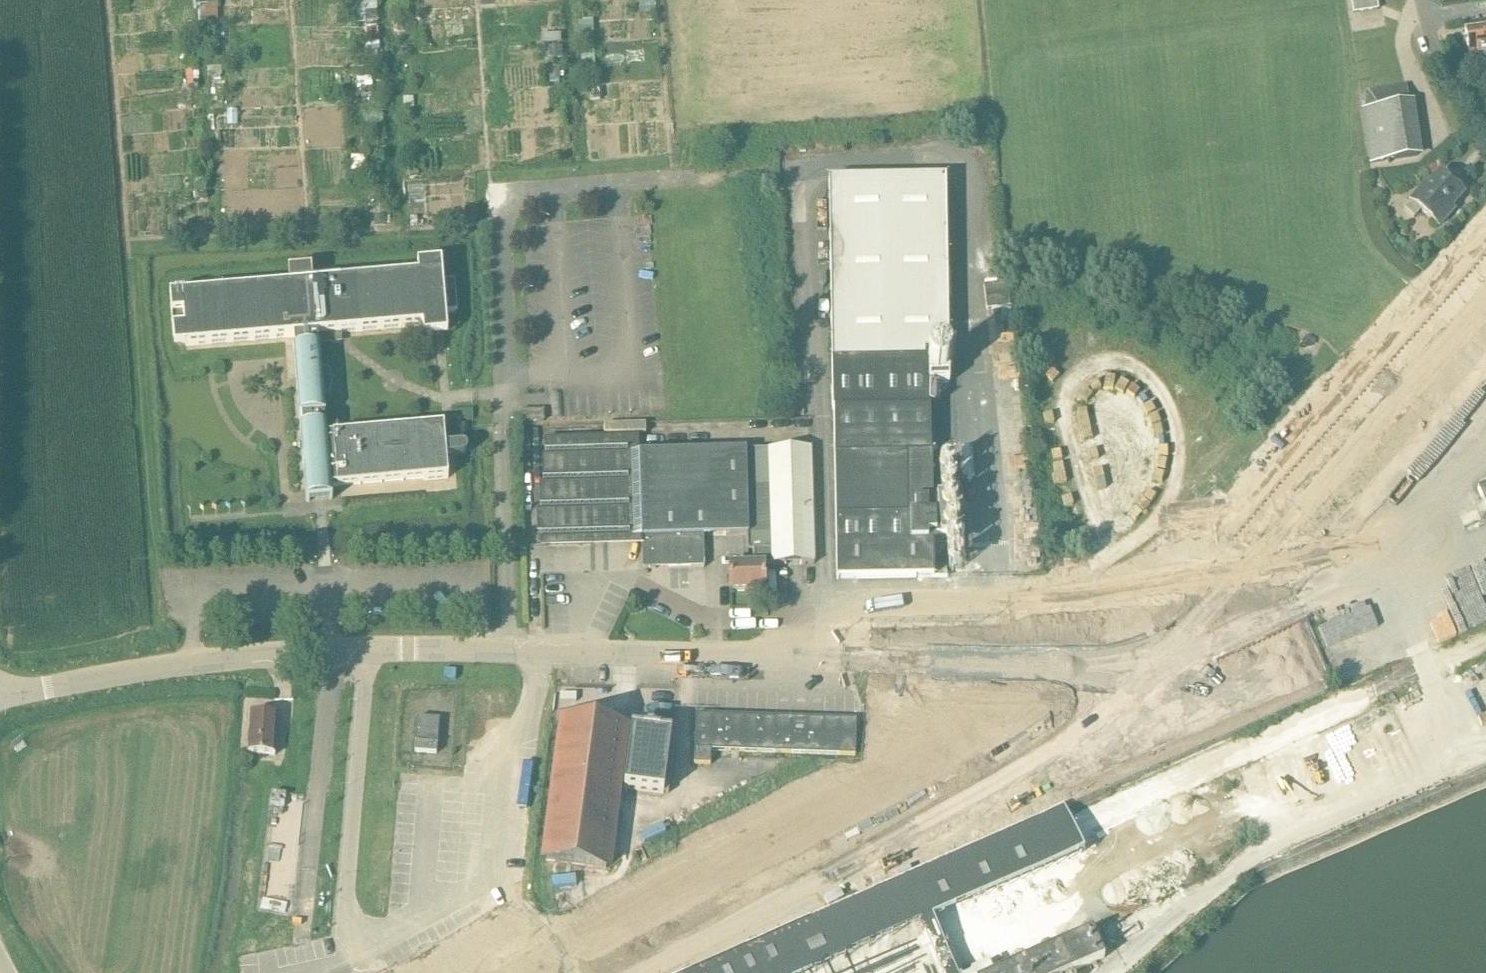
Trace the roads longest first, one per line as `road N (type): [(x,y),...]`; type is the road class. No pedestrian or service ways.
road 1 (unclassified): [(1133,680),(1094,670),(408,651),(267,656),(0,701)]
road 2 (unclassified): [(645,972),(1020,770),(1068,741),(1133,680)]
road 3 (unclassified): [(1133,680),(1214,604),(1485,303)]
road 4 (unclassified): [(1485,122),(1436,49),(1423,0)]

